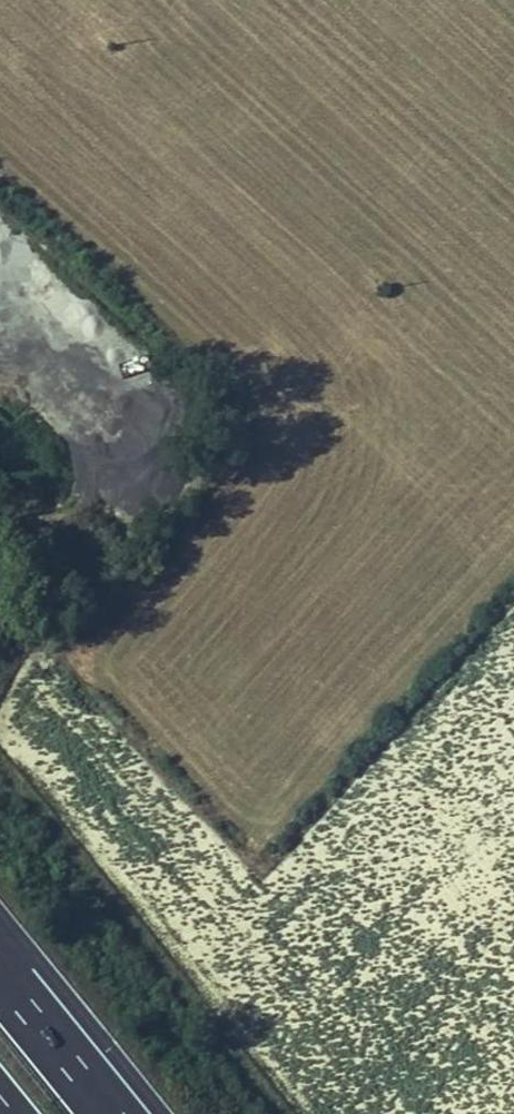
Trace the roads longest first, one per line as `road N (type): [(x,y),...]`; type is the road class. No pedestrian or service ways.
road 1 (motorway): [(107,1113),(0,983)]

